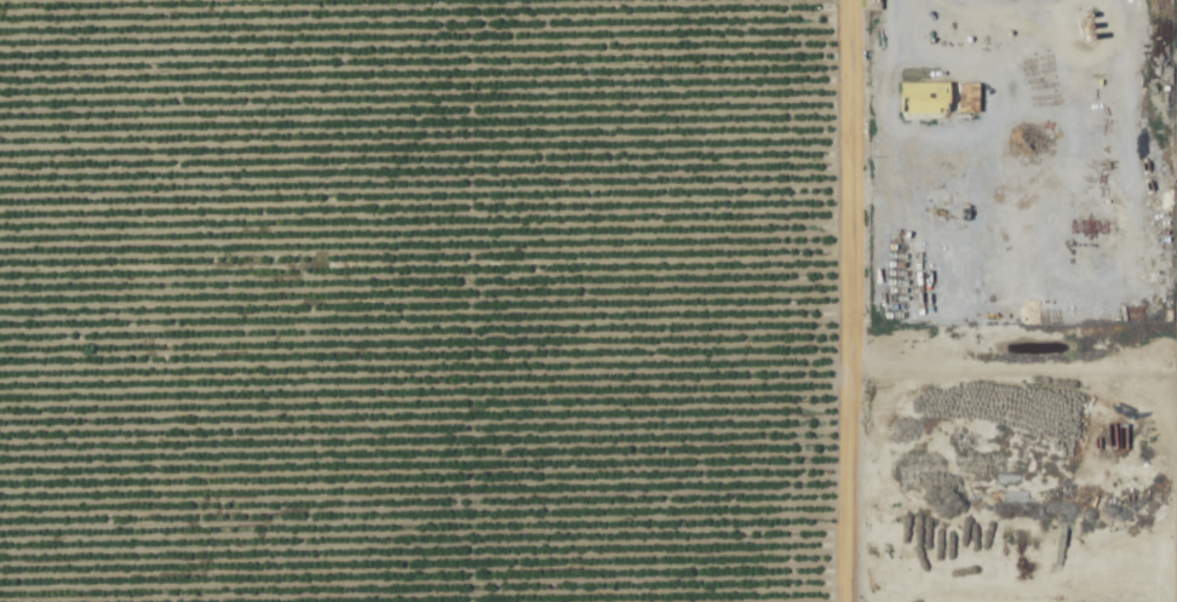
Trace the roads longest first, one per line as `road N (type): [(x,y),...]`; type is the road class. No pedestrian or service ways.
road 1 (residential): [(855,601),(860,0)]

